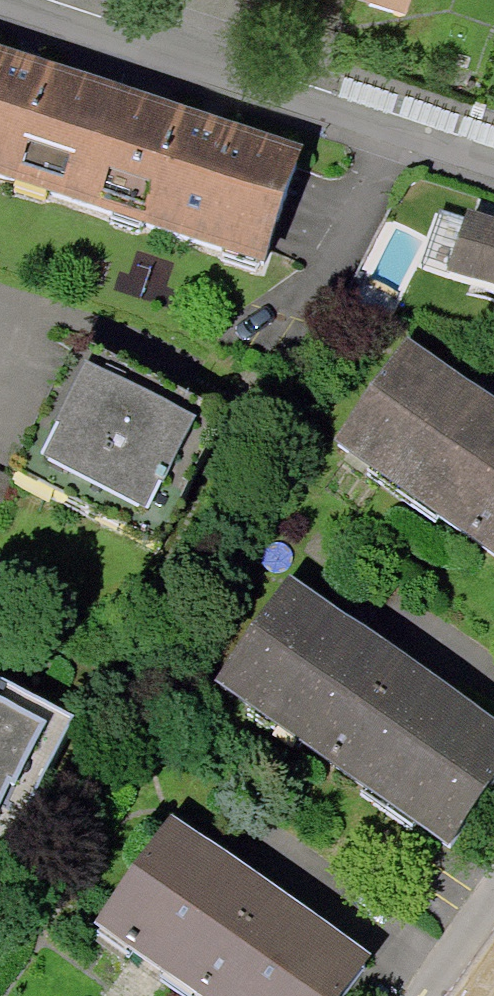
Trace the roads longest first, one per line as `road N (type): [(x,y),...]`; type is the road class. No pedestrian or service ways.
road 1 (residential): [(28,0),(493,152)]
road 2 (residential): [(493,895),(424,995)]

